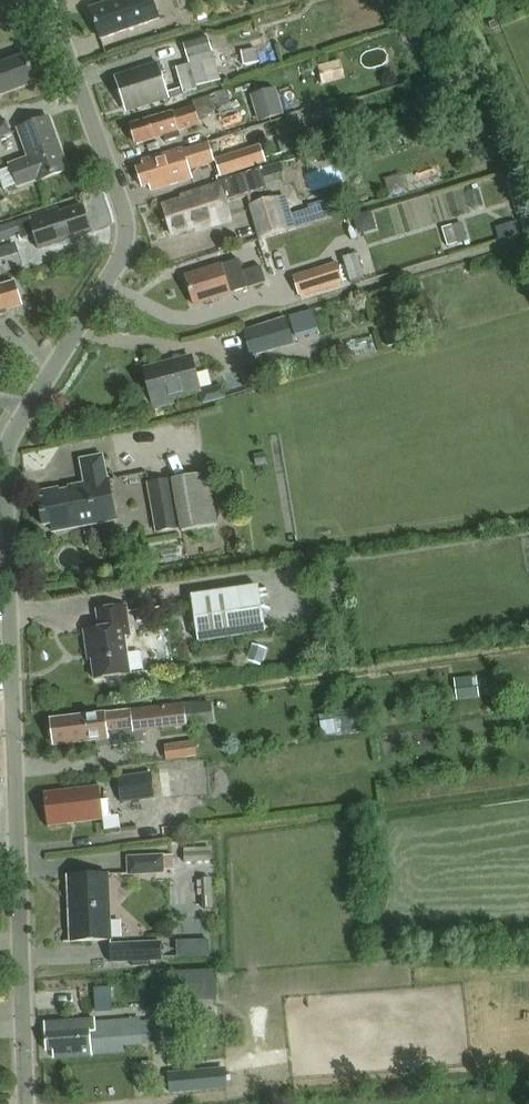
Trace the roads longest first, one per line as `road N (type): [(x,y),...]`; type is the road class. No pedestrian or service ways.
road 1 (residential): [(24,1103),(2,452),(123,249),(121,211),(46,0)]

